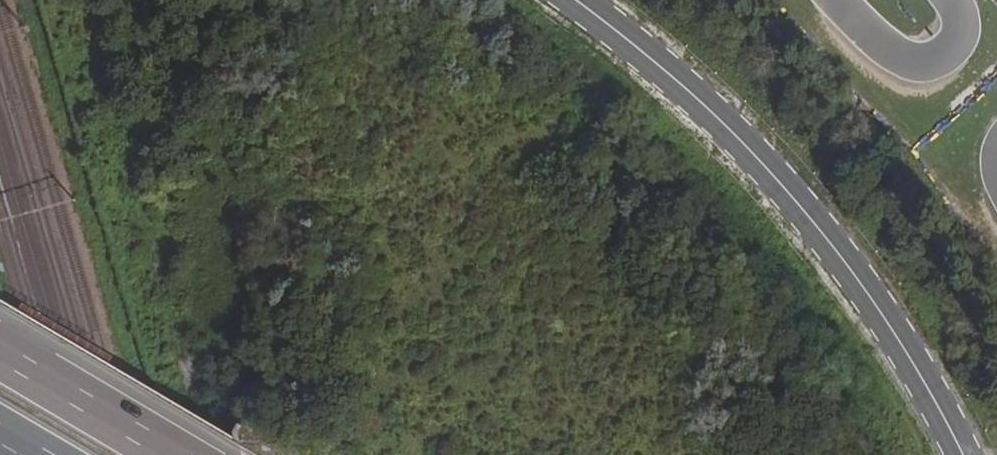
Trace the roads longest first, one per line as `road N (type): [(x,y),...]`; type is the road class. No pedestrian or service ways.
road 1 (primary): [(960,454),(867,299),(796,208),(706,112),(568,0)]
road 2 (motorway): [(184,454),(0,346)]

